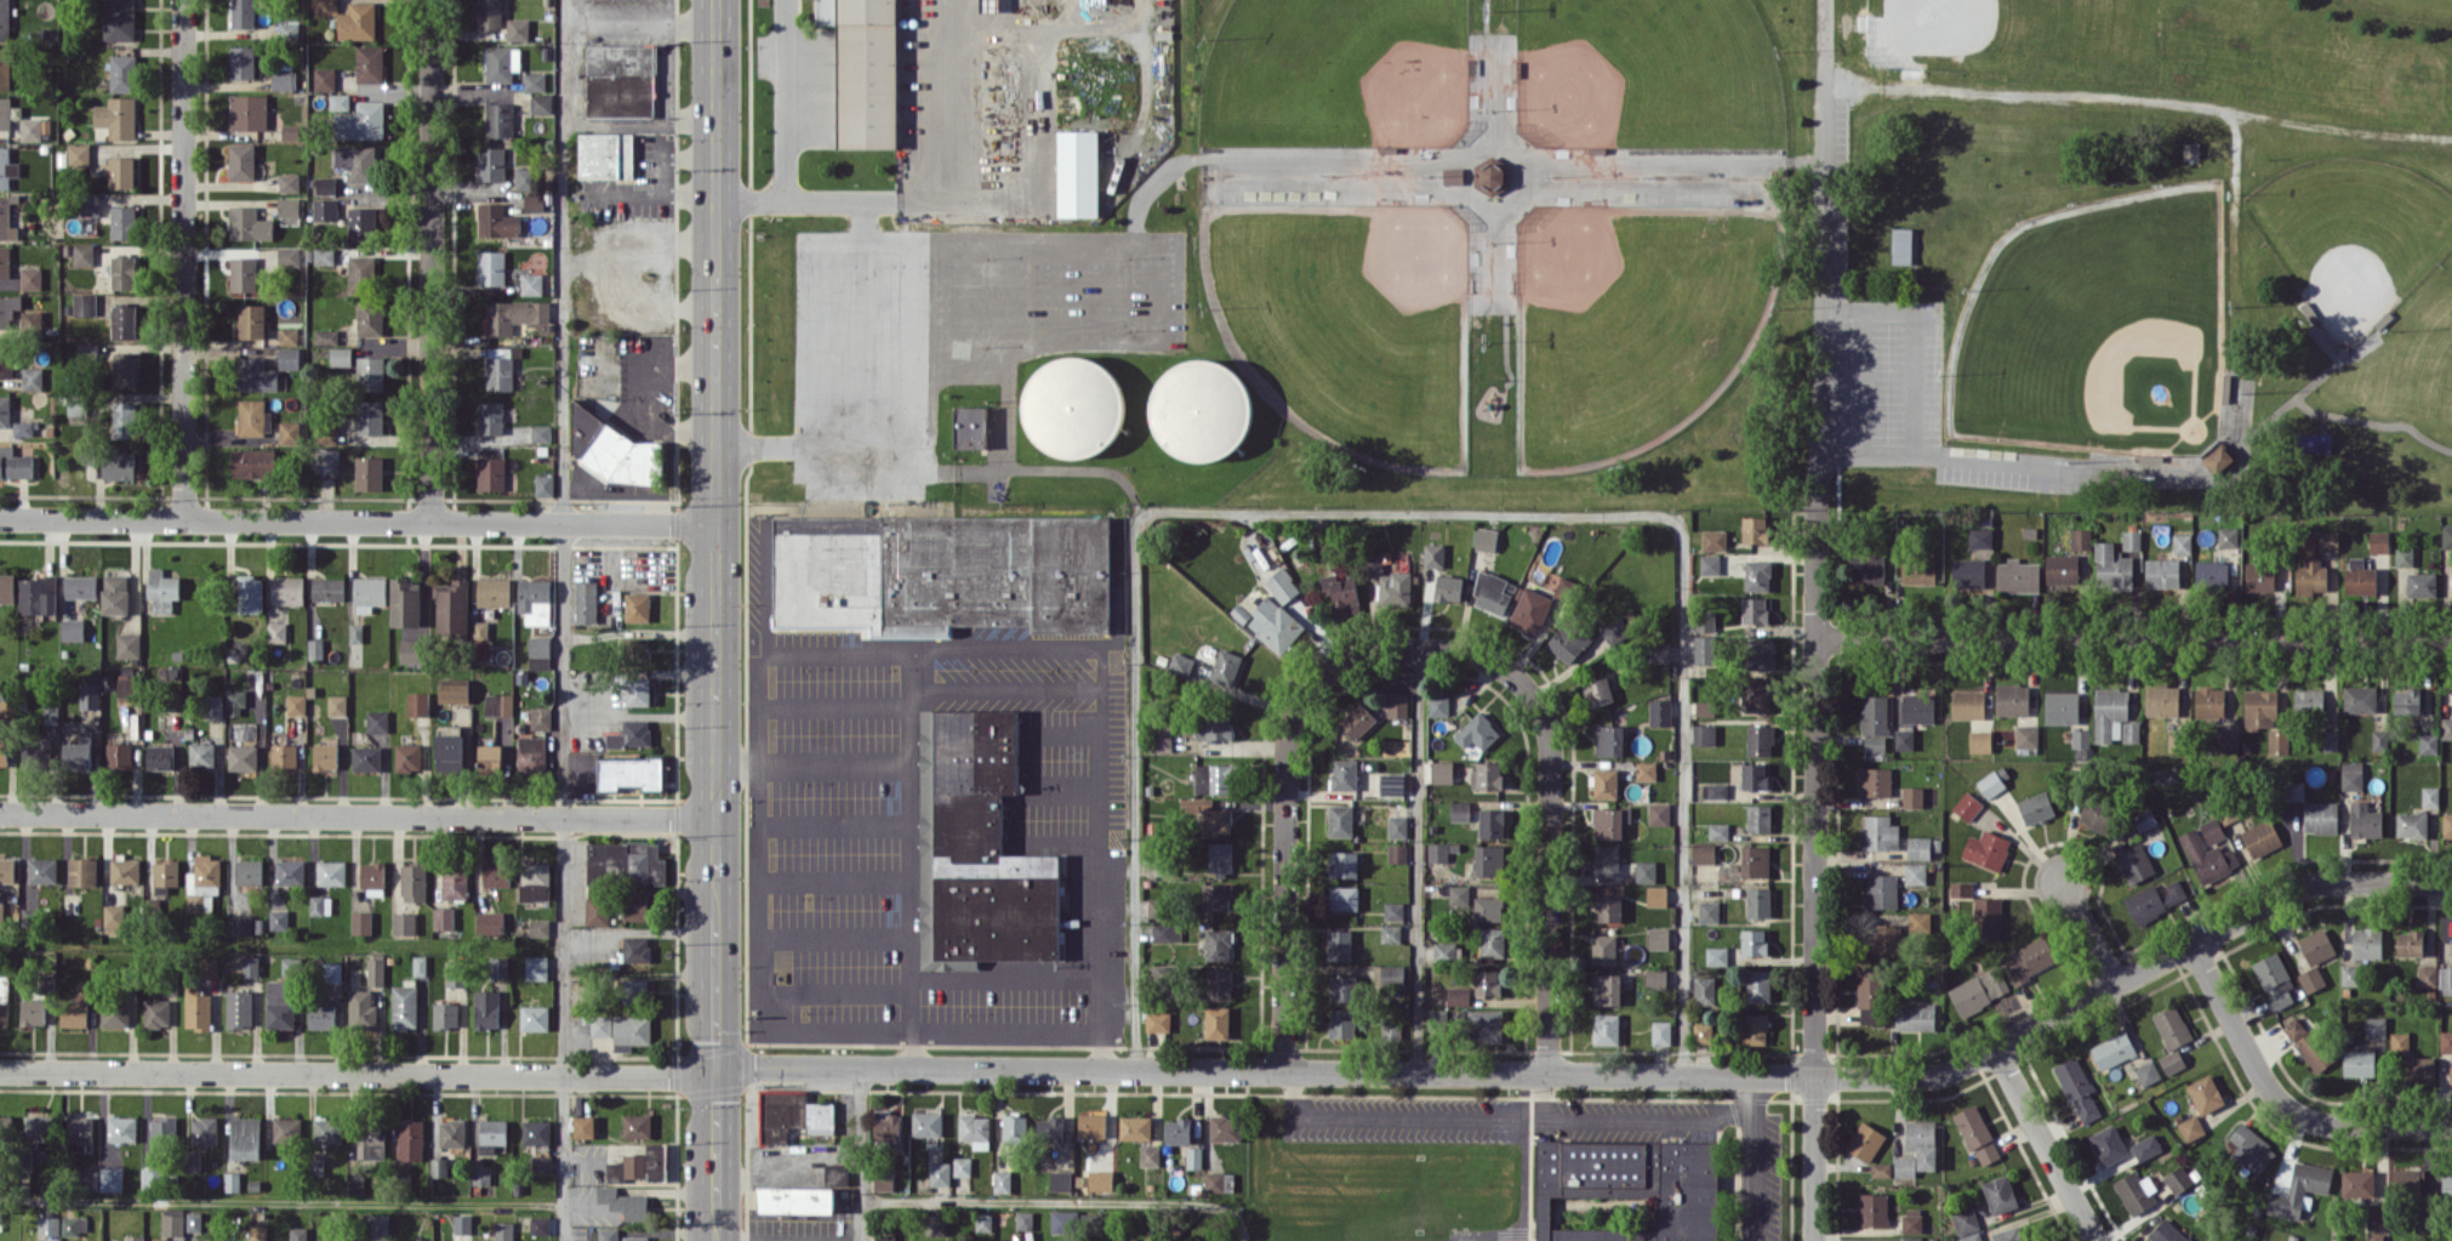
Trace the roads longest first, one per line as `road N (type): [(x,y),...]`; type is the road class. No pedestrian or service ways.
road 1 (residential): [(0,1071),(1933,1075),(2297,888),(2451,882)]
road 2 (tertiary): [(714,0),(714,1240)]
road 3 (residential): [(0,517),(715,523)]
road 4 (residential): [(0,813),(714,816)]
road 5 (residential): [(2451,639),(1817,638)]
road 6 (residential): [(1817,638),(1815,1240)]
road 7 (residential): [(1823,50),(1817,638)]
road 8 (residential): [(430,0),(430,520)]
road 9 (residential): [(182,0),(183,519)]
road 10 (residential): [(1420,647),(1355,656),(1324,674),(1290,723),(1283,1071)]
road 11 (residential): [(1420,647),(1484,660),(1517,681),(1546,725),(1545,1072)]
road 12 (residential): [(2191,944),(2265,1086),(2297,1114),(2337,1125),(2451,1125)]
road 13 (residential): [(1992,1046),(2098,1240)]

